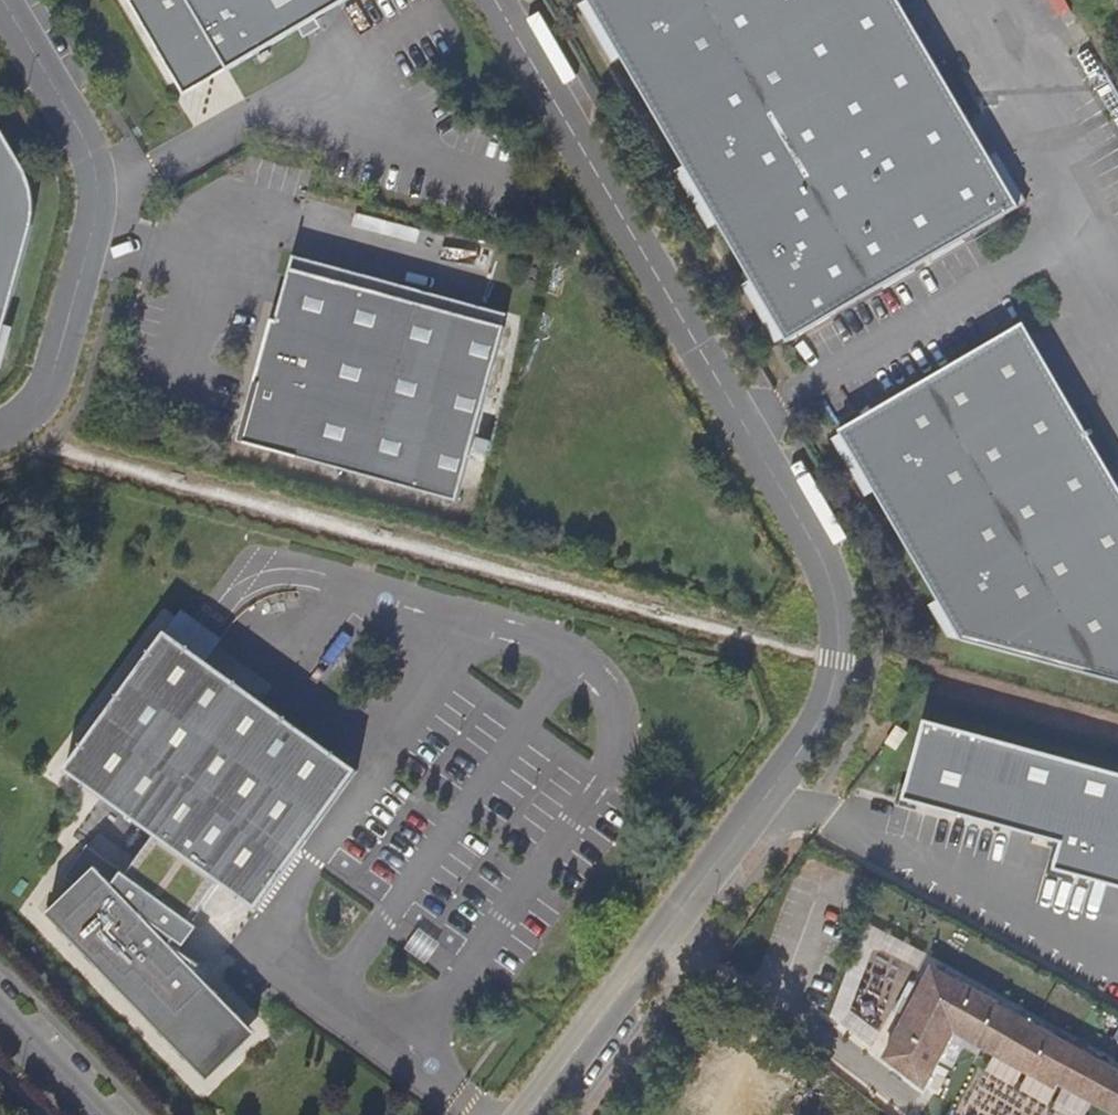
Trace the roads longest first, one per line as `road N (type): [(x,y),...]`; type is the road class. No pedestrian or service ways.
road 1 (unclassified): [(496,0),(821,551),(833,589),(837,662),(824,707),(723,858),(530,1114)]
road 2 (unclassified): [(0,434),(35,406),(54,370),(93,215),(91,172),(77,135),(0,4)]
road 3 (unclassified): [(0,1014),(98,1114)]

